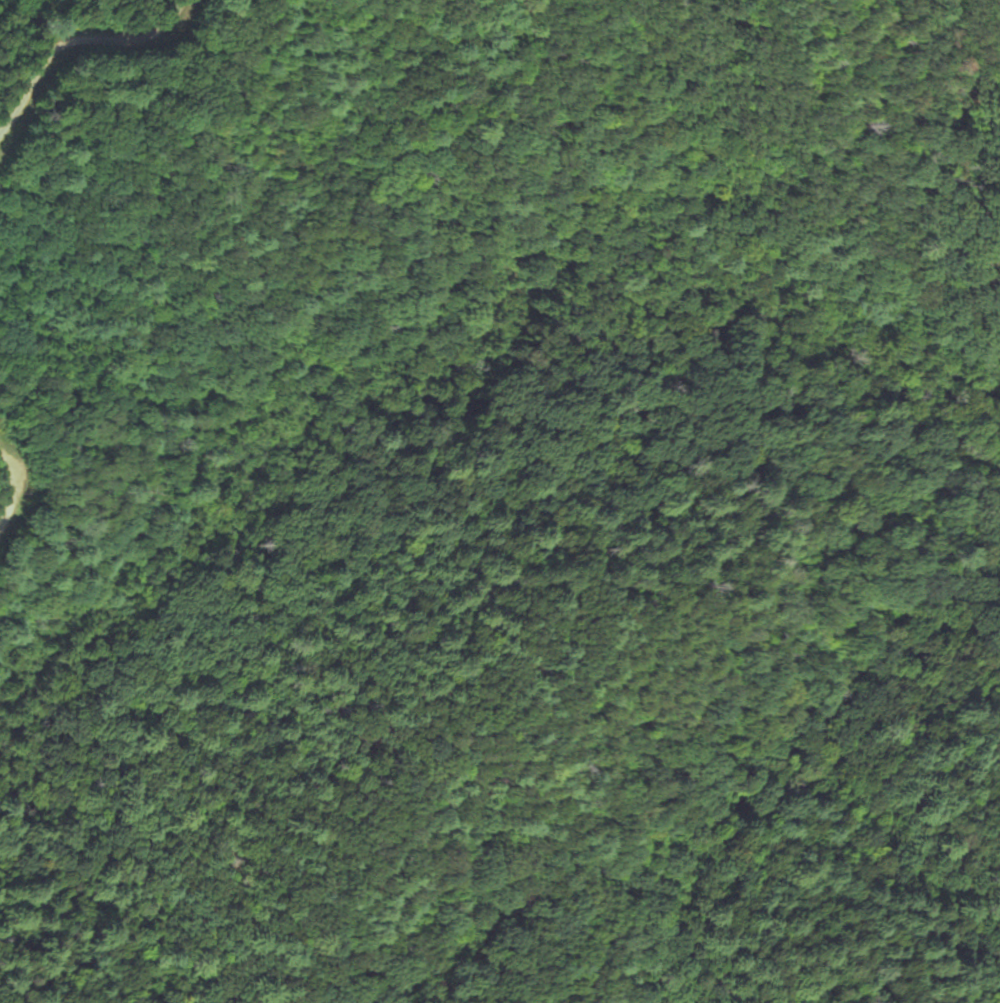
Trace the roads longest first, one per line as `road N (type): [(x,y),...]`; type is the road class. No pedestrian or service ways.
road 1 (residential): [(0,97),(51,18),(129,24),(162,17),(178,0)]

